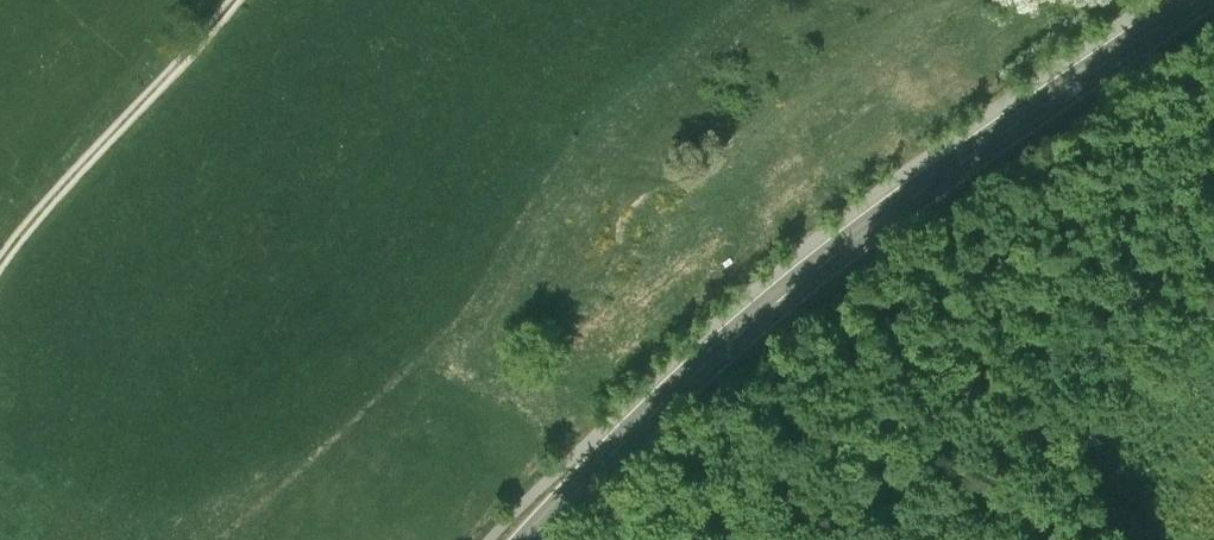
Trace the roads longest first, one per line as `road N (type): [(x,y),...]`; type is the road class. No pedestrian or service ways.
road 1 (secondary): [(1213,2),(635,443),(542,539)]
road 2 (track): [(1213,320),(899,539)]
road 3 (track): [(0,272),(84,161),(237,0)]

